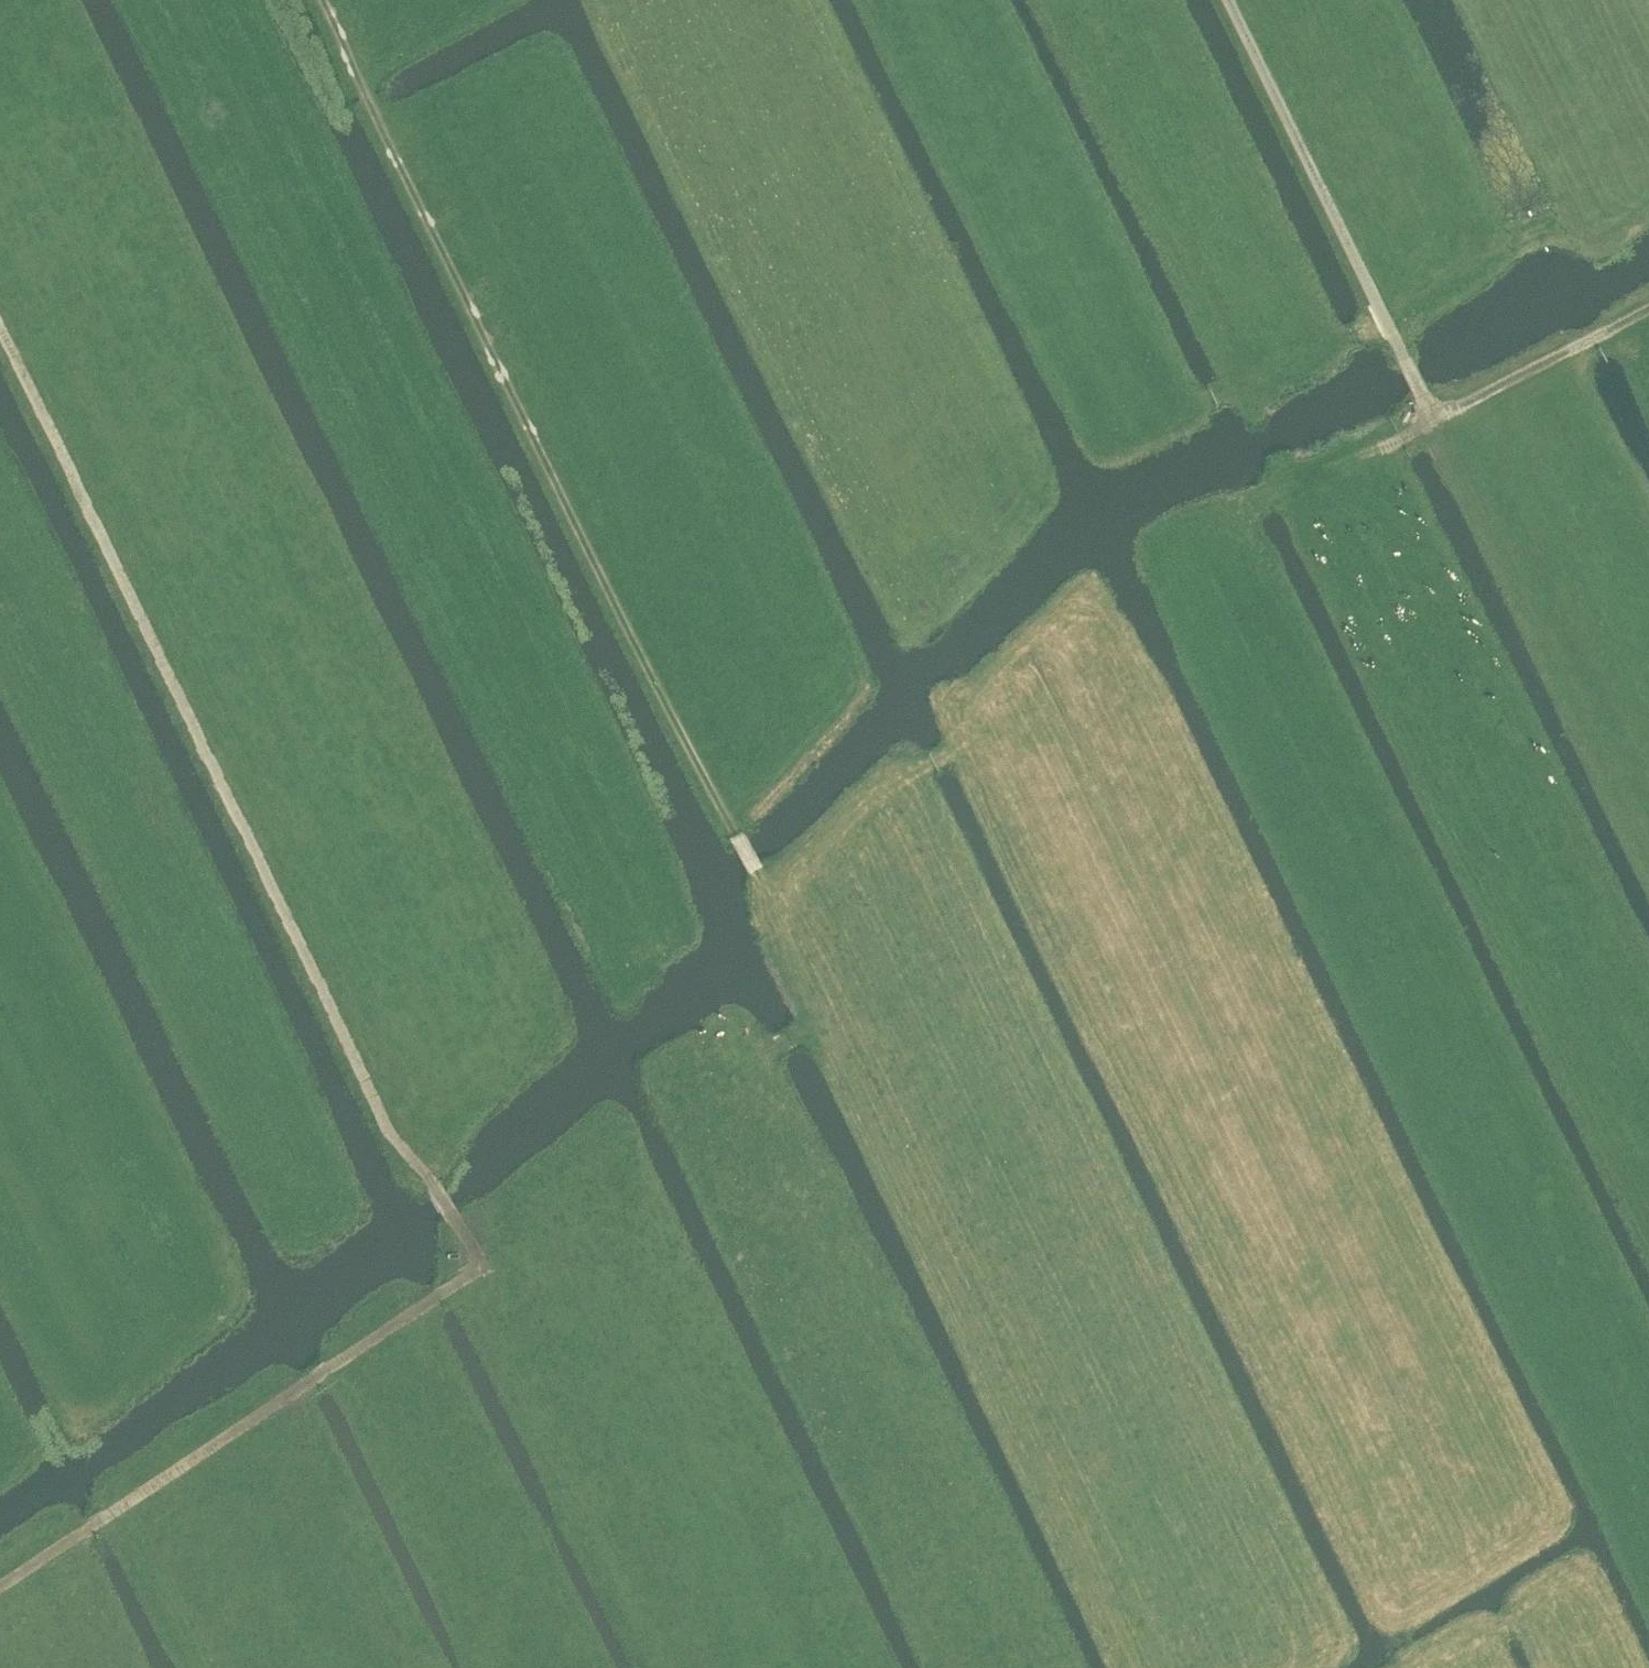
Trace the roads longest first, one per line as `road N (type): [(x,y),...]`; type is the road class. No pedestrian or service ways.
road 1 (track): [(0,1587),(484,1266),(388,1132),(0,329)]
road 2 (track): [(1231,0),(1438,417),(1332,466)]
road 3 (track): [(1438,417),(1648,308)]

